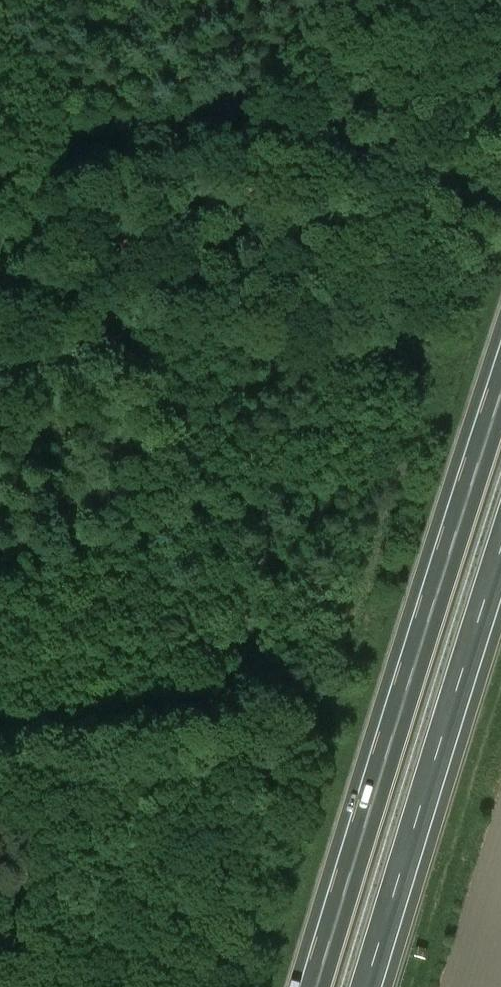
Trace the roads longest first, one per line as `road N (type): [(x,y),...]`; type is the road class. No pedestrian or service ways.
road 1 (motorway): [(500,398),(322,986)]
road 2 (track): [(437,358),(0,282)]
road 3 (motorway): [(371,986),(500,562)]
road 4 (track): [(0,745),(299,723)]

